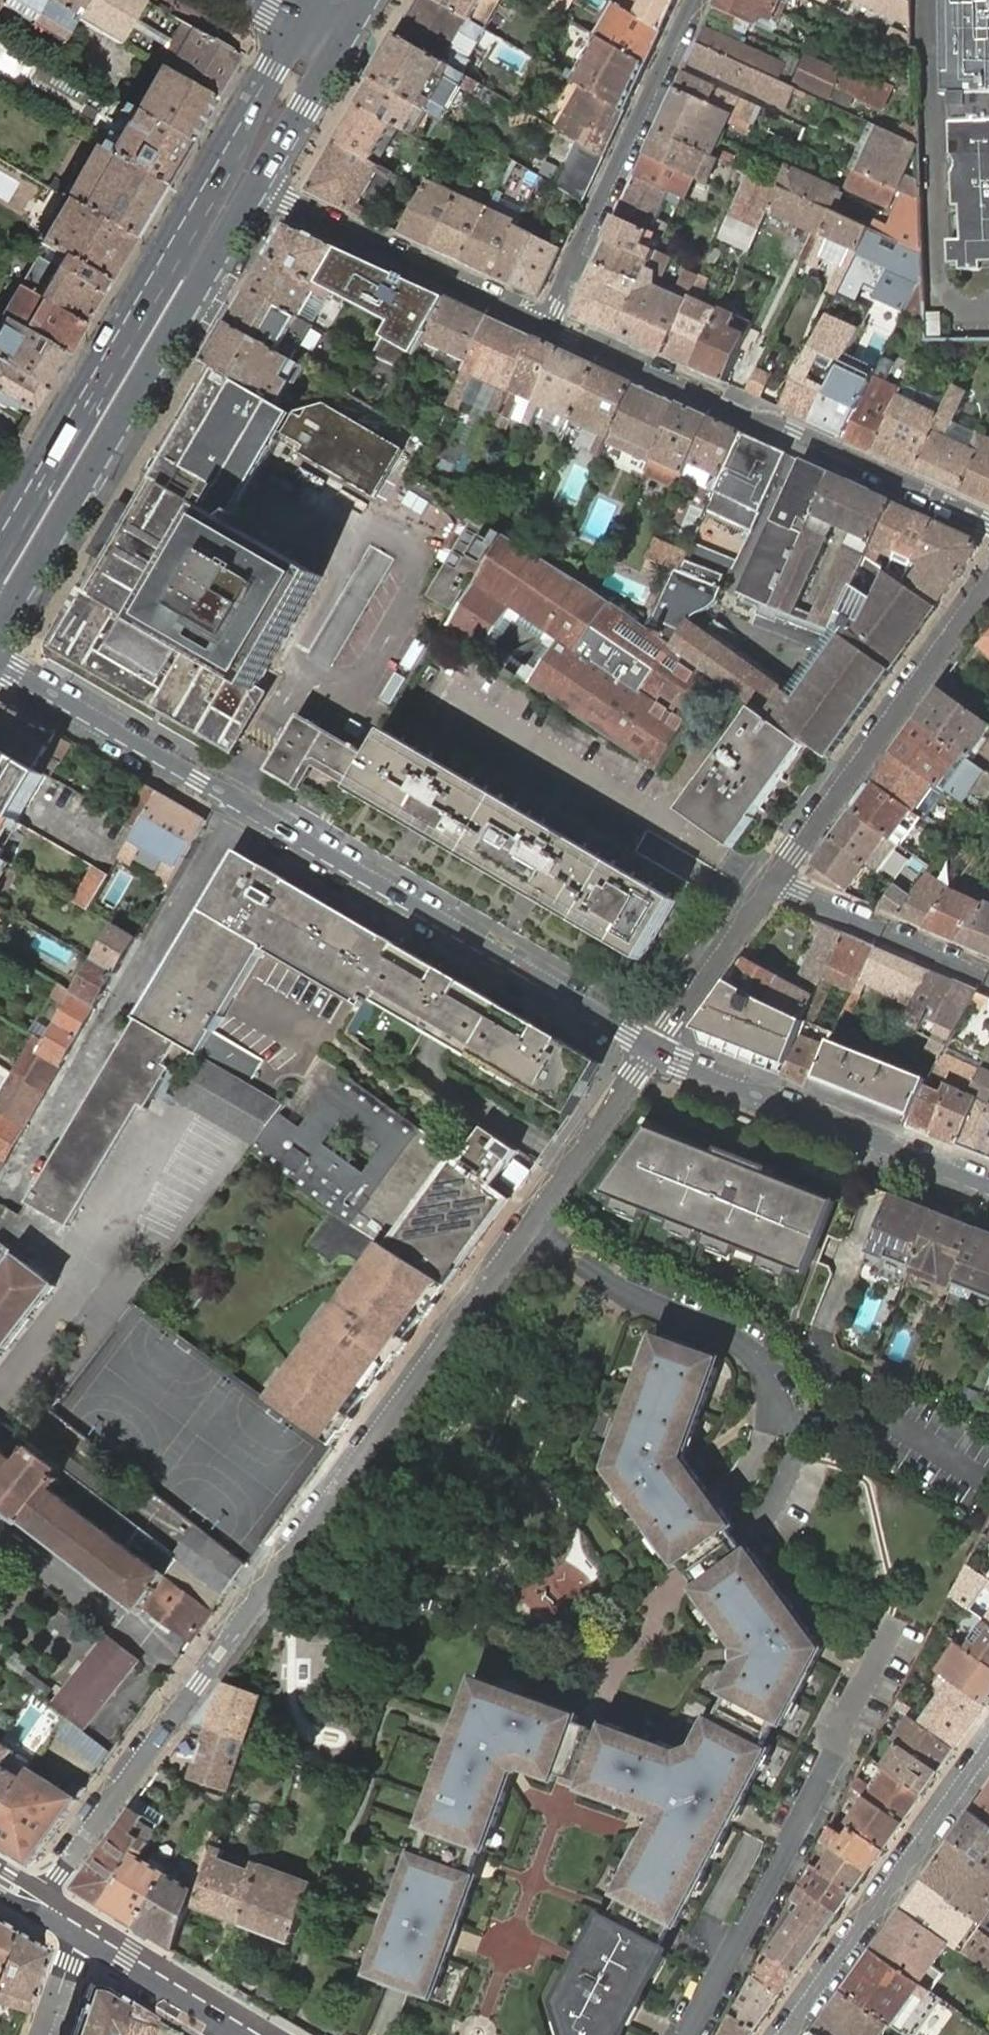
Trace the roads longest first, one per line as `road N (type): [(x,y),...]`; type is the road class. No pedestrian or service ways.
road 1 (residential): [(40,1901),(654,1049)]
road 2 (primary): [(0,624),(255,189)]
road 3 (tertiary): [(234,800),(654,1049)]
road 4 (residential): [(988,521),(545,326)]
road 5 (residential): [(234,800),(4,1196)]
road 6 (primary): [(304,17),(88,386)]
road 7 (residential): [(988,584),(776,883)]
road 8 (tertiary): [(654,1049),(988,1187)]
road 9 (residential): [(693,0),(545,326)]
road 10 (residential): [(784,2034),(988,1746)]
road 11 (residential): [(545,326),(255,189)]
road 12 (tertiary): [(0,663),(234,800)]
road 13 (residential): [(988,980),(776,883)]
road 14 (unclassified): [(88,386),(0,575)]
road 15 (residential): [(776,883),(654,1049)]
road 16 (primary): [(255,189),(359,15)]
road 17 (tertiary): [(259,2034),(86,1930)]
road 18 (primary): [(88,386),(0,537)]

